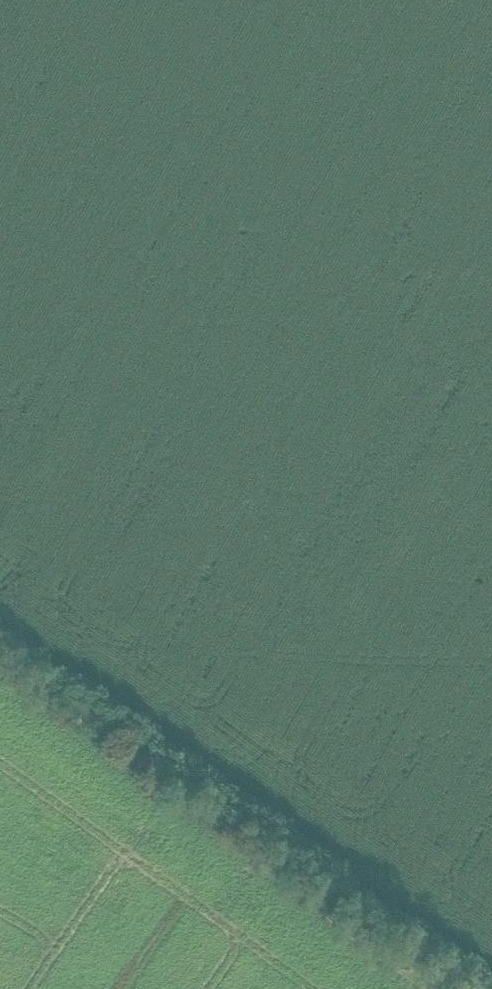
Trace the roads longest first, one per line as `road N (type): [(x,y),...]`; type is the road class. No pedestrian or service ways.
road 1 (track): [(0,650),(464,988)]

